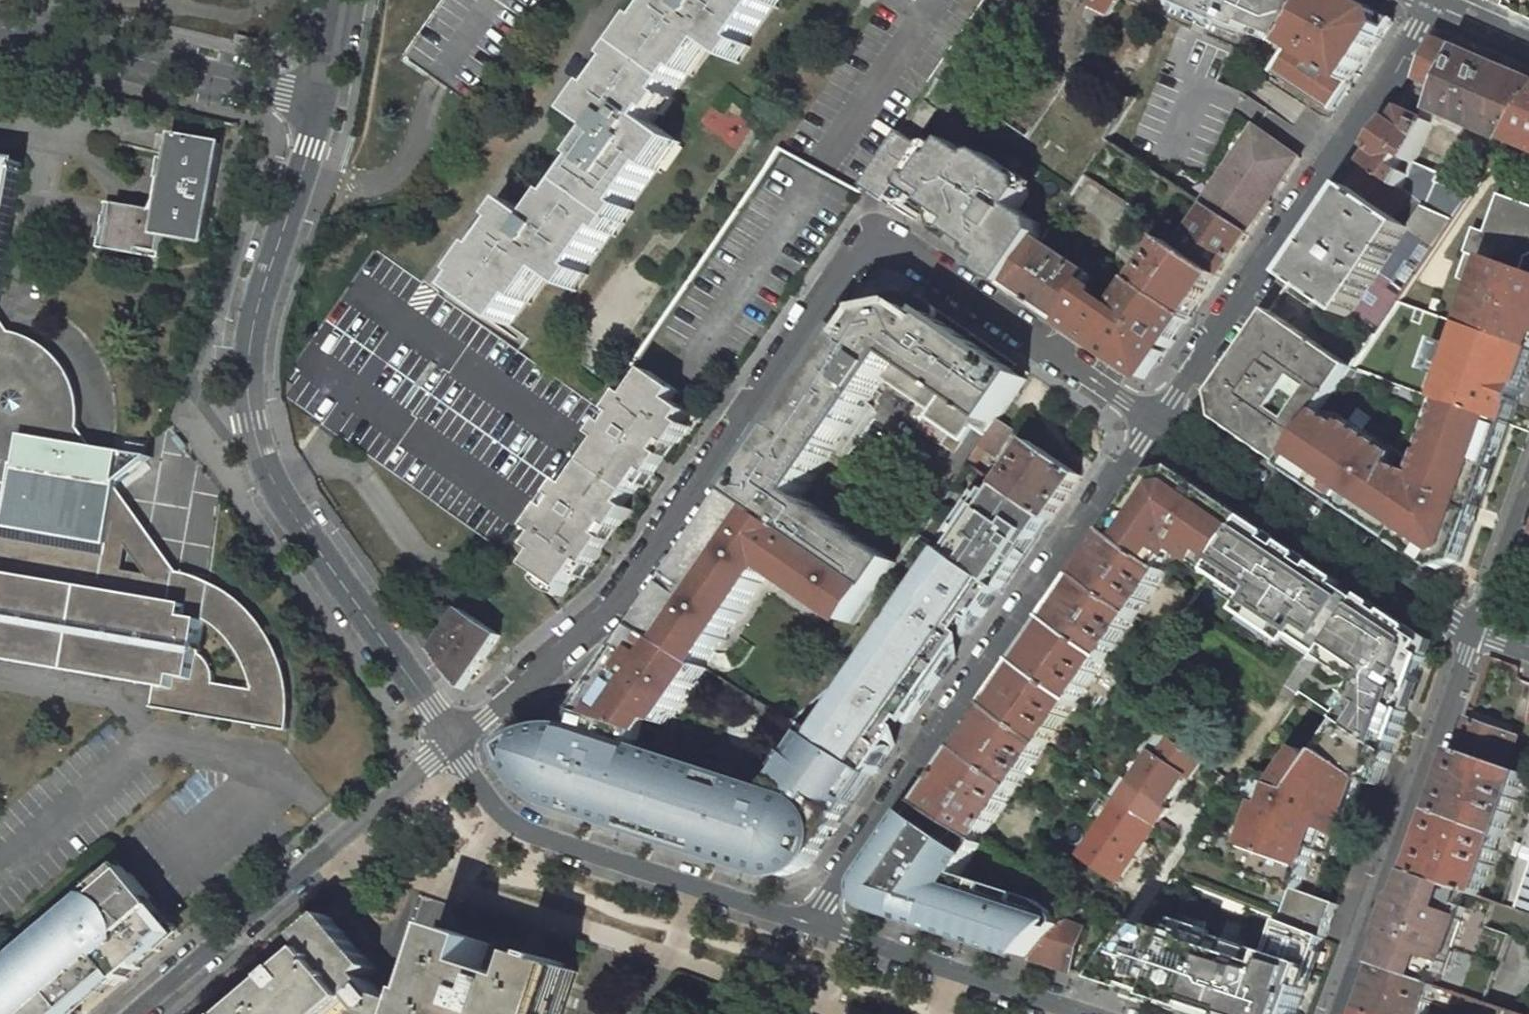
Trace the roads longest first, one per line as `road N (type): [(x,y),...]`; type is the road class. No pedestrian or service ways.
road 1 (residential): [(1143,426),(883,233),(616,605),(453,738)]
road 2 (residential): [(453,738),(282,497),(252,422),(253,326),(323,92)]
road 3 (residential): [(812,919),(1143,426)]
road 4 (residential): [(1143,426),(1428,0)]
road 5 (residential): [(129,1013),(453,738)]
road 6 (residential): [(812,919),(513,820),(453,738)]
road 7 (residential): [(1338,1013),(1475,630)]
road 8 (residential): [(1475,630),(1143,426)]
road 9 (residential): [(0,22),(323,92)]
road 10 (residential): [(1096,1013),(812,919)]
road 11 (residential): [(1475,630),(1528,475)]

